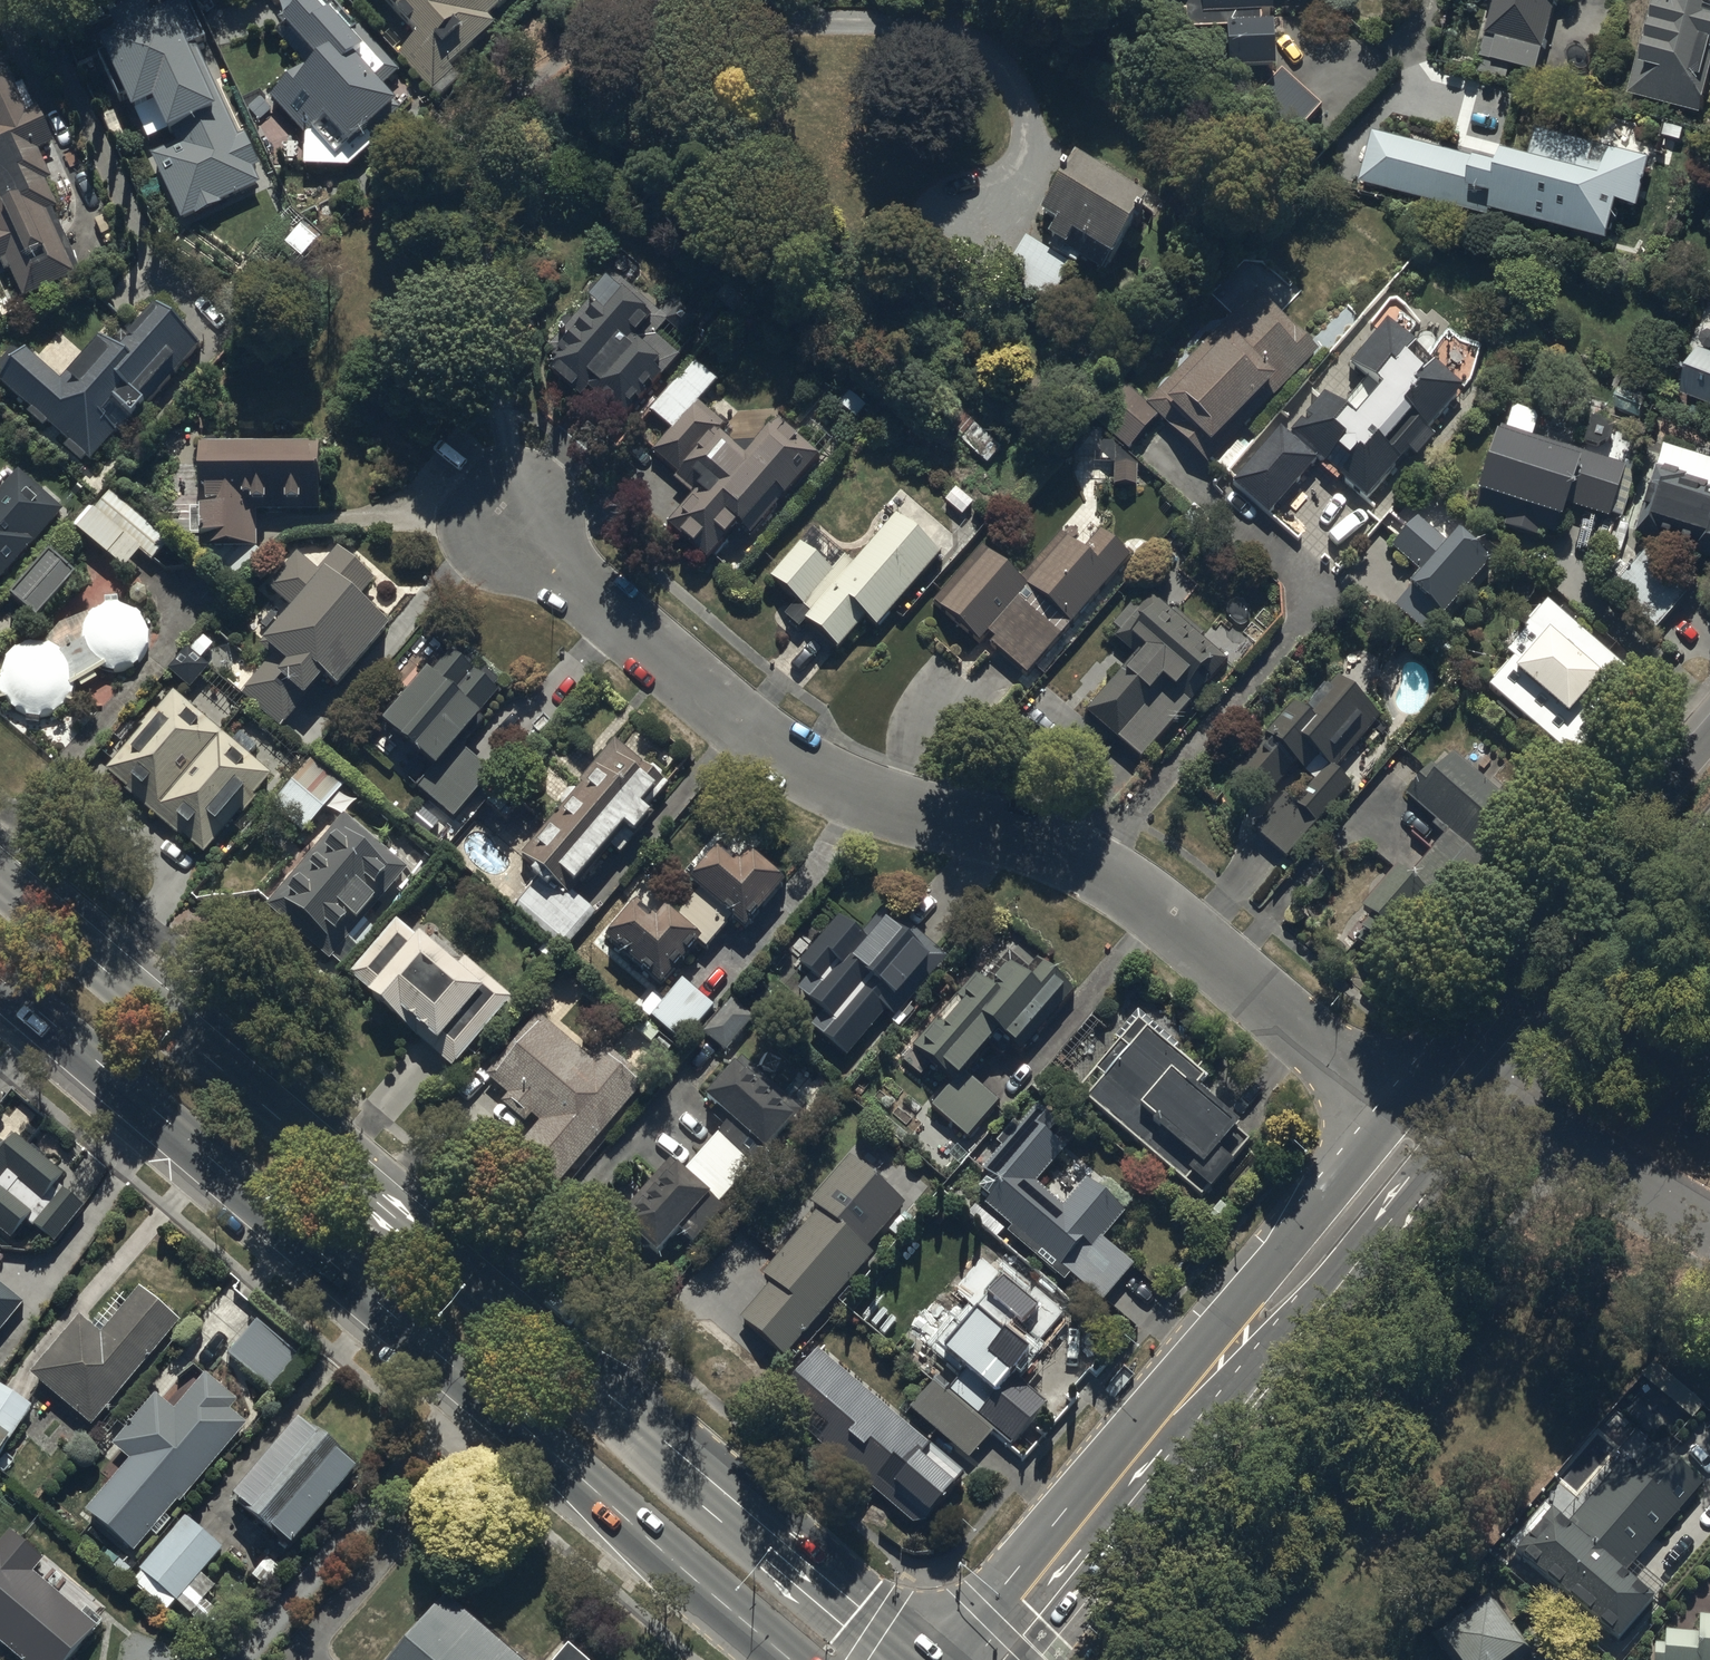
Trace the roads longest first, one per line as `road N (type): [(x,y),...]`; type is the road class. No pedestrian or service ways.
road 1 (primary): [(0,879),(910,1659)]
road 2 (residential): [(1399,1109),(1290,1013),(1114,881),(1046,853),(897,813),(835,783),(689,675),(520,527)]
road 3 (primary): [(793,1659),(0,981)]
road 4 (secondary): [(965,1659),(977,1621),(1399,1109)]
road 5 (secondary): [(1446,1146),(1024,1659)]
road 6 (secondary): [(1448,1053),(1709,741)]
road 7 (secondary): [(1709,837),(1493,1089)]
road 8 (residential): [(1493,1089),(1709,1227)]

